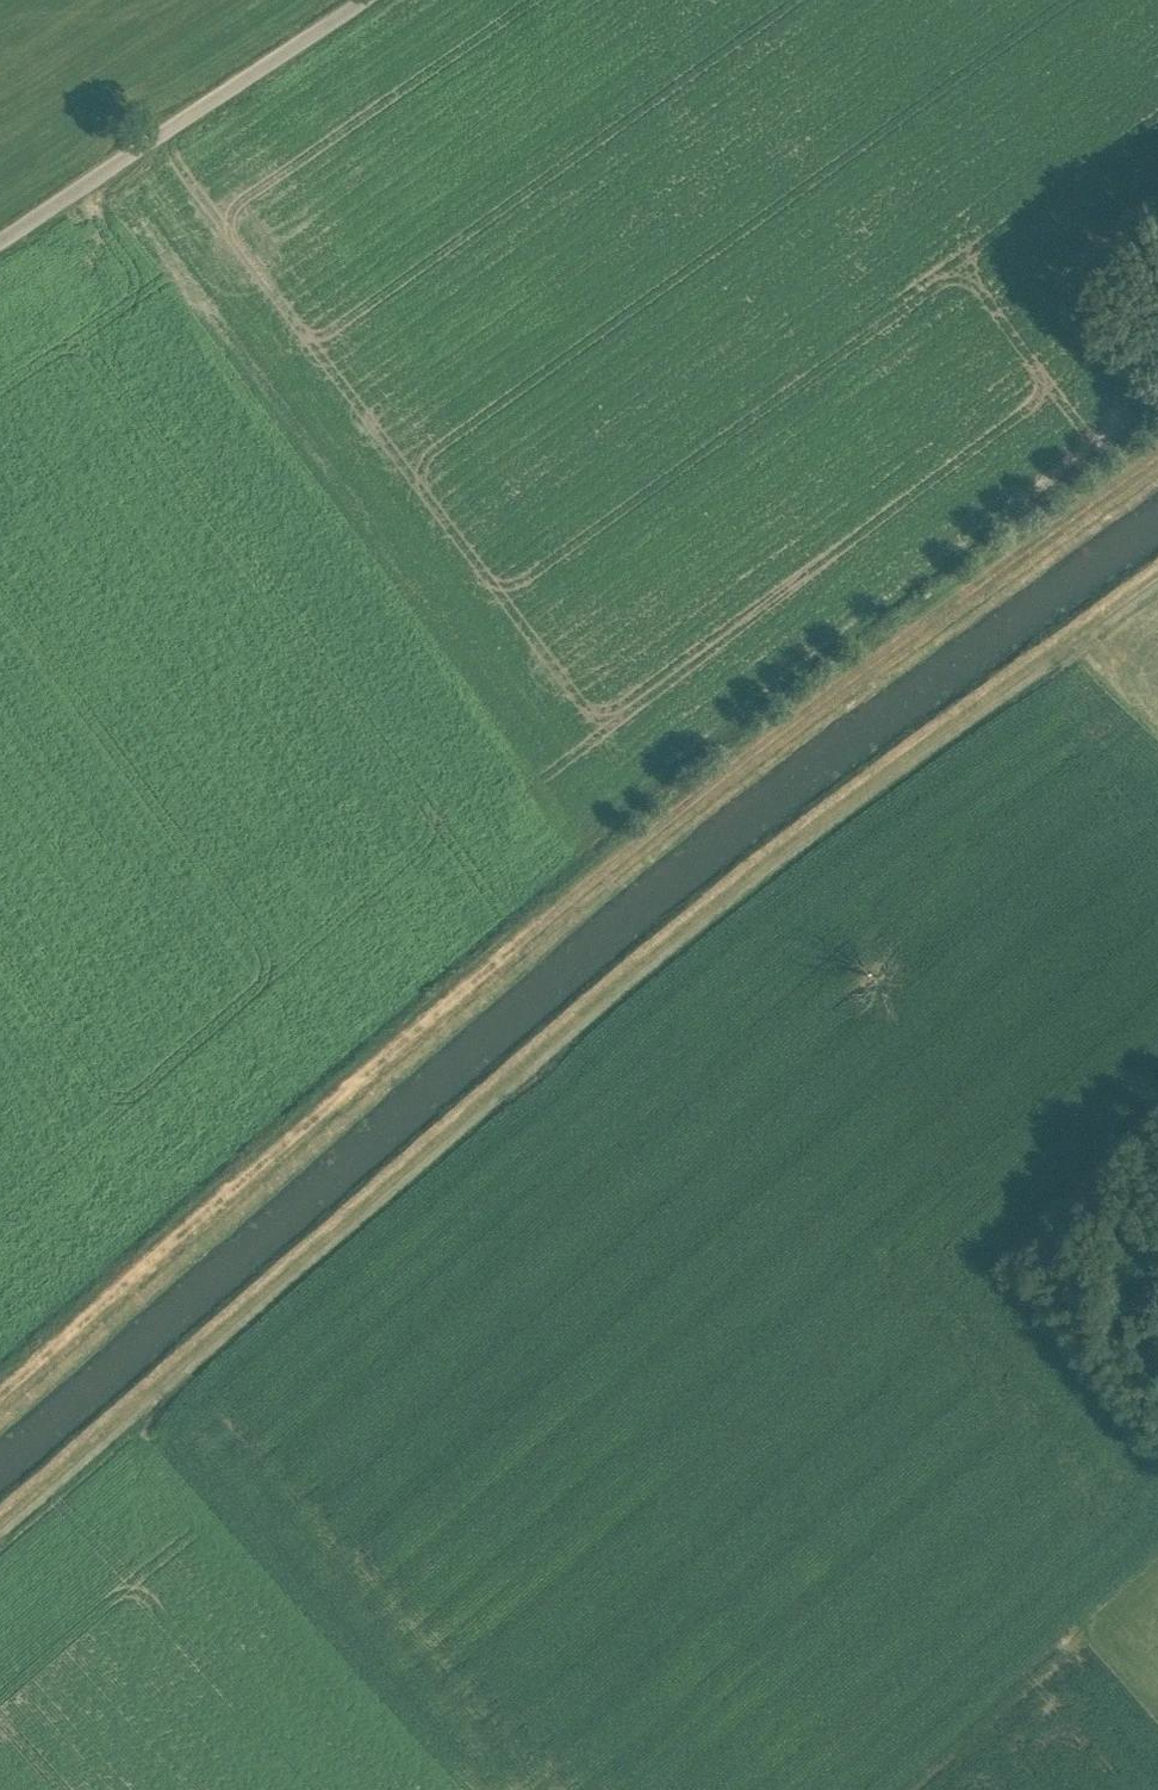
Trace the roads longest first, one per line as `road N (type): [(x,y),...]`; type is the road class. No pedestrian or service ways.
road 1 (track): [(0,1411),(825,709),(1157,462)]
road 2 (track): [(0,1522),(655,950),(805,828),(1157,574)]
road 3 (unclassified): [(0,236),(355,0)]

